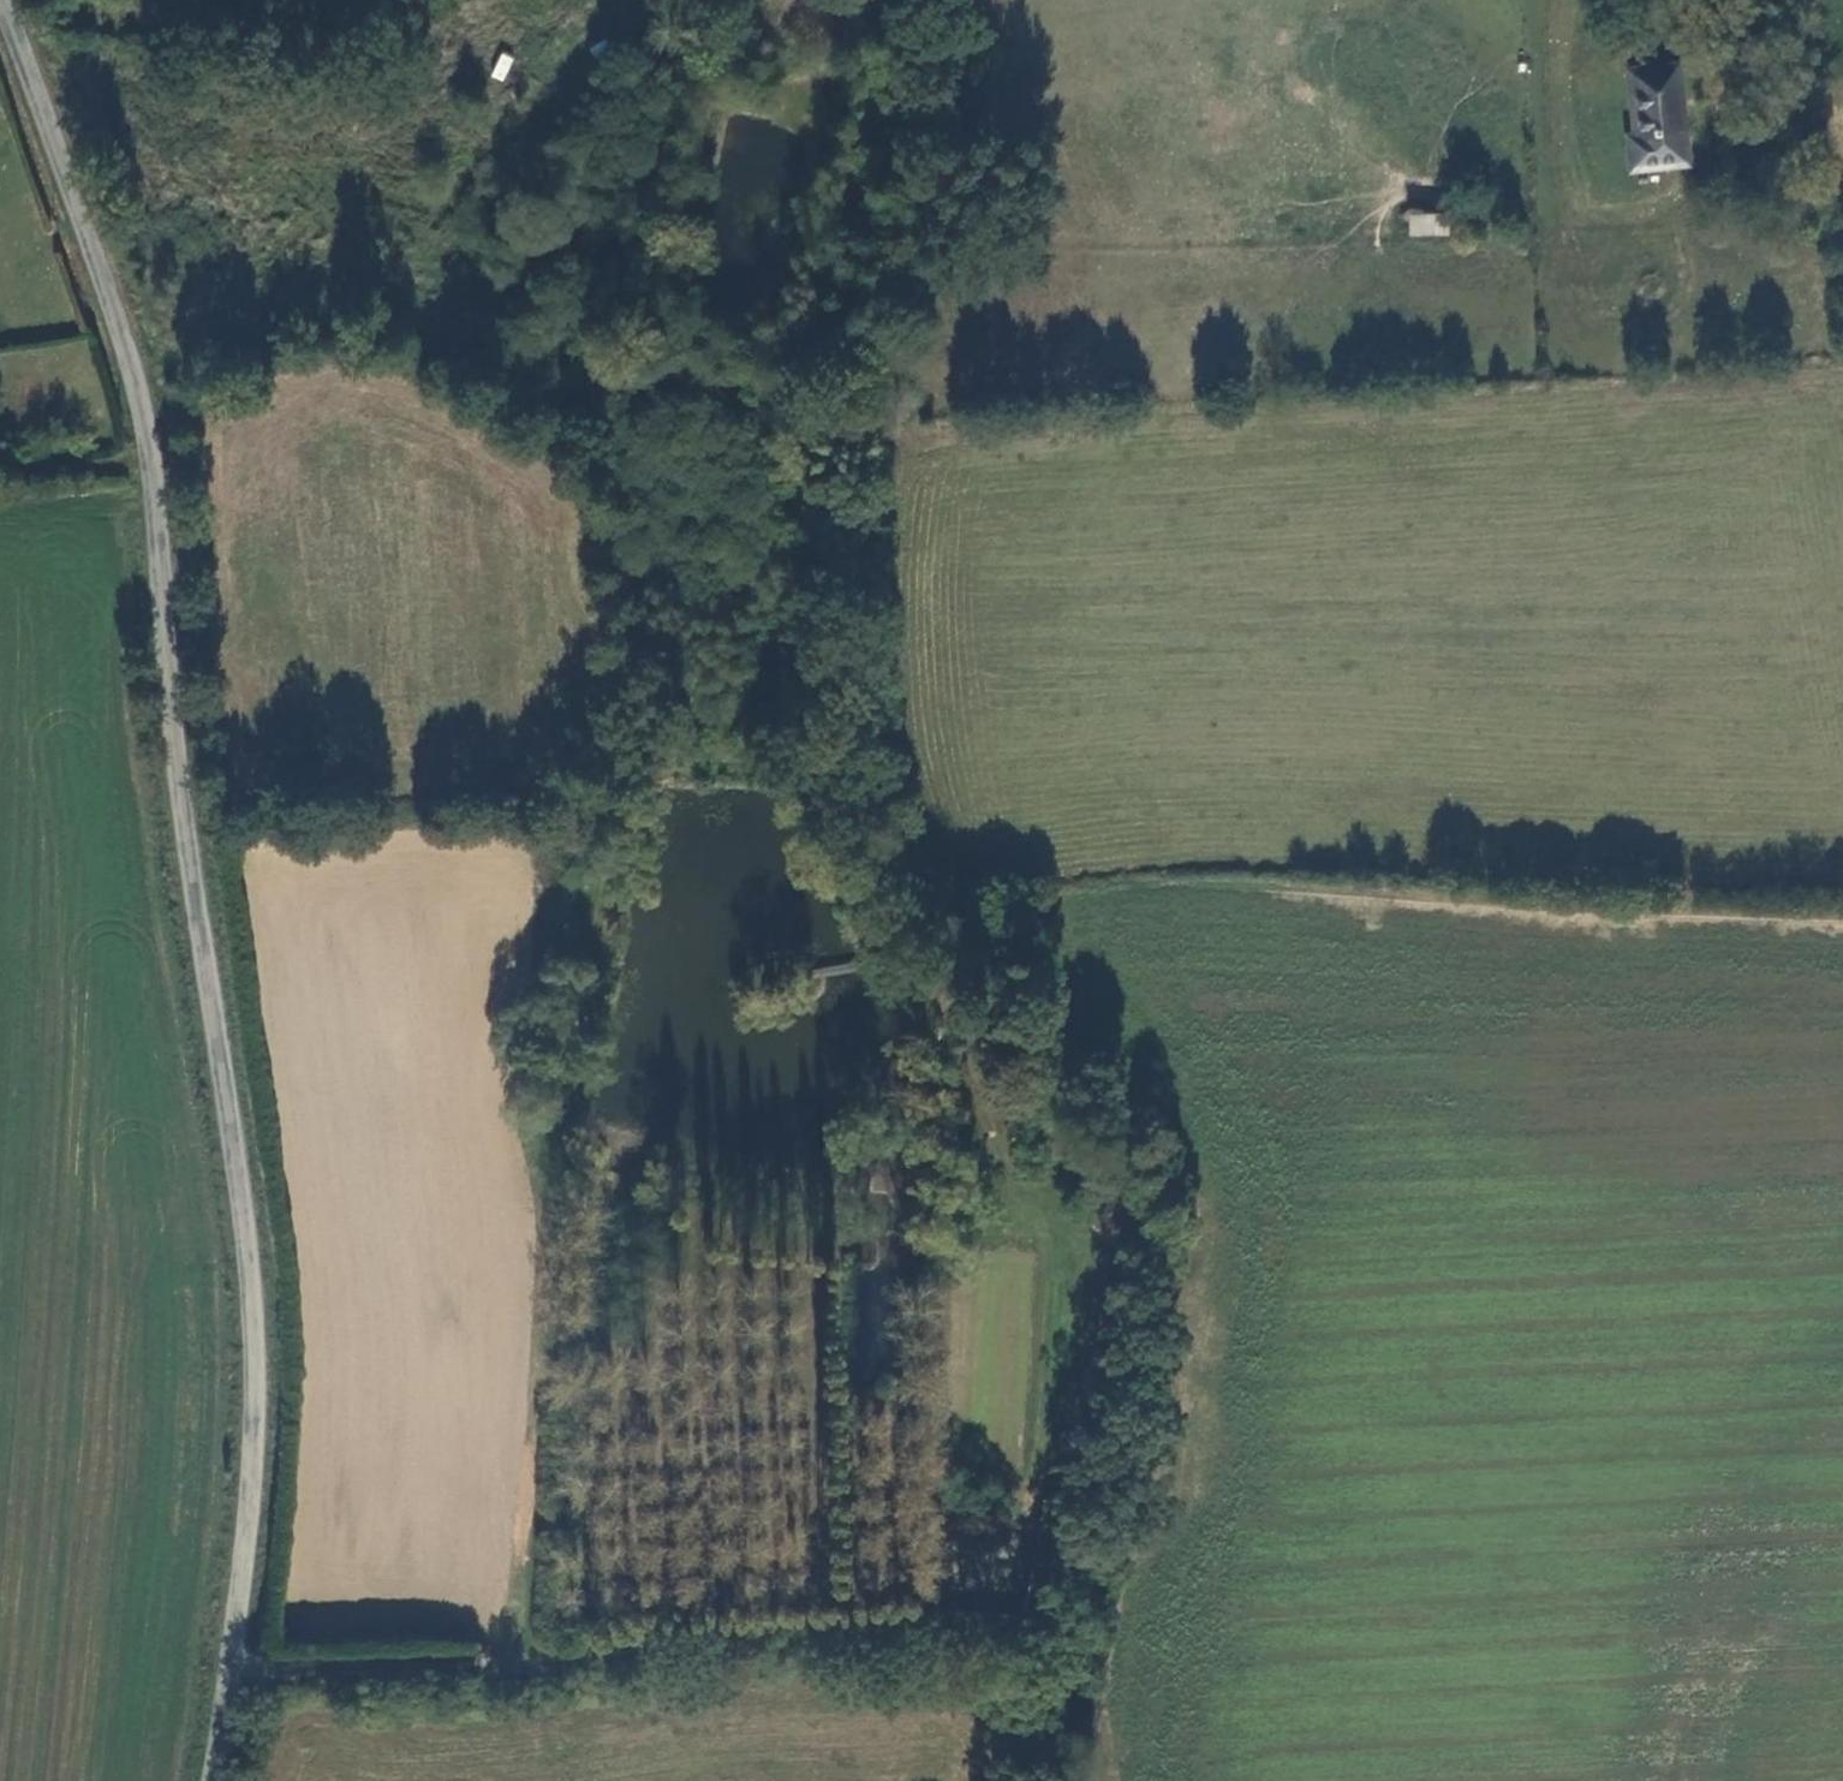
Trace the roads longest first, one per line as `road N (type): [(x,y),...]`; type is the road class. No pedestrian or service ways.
road 1 (track): [(957,0),(939,213),(874,444),(853,735),(908,898),(1169,1200),(1063,1780)]
road 2 (unclassified): [(0,11),(127,350),(248,1250),(254,1422),(247,1586),(212,1780)]

